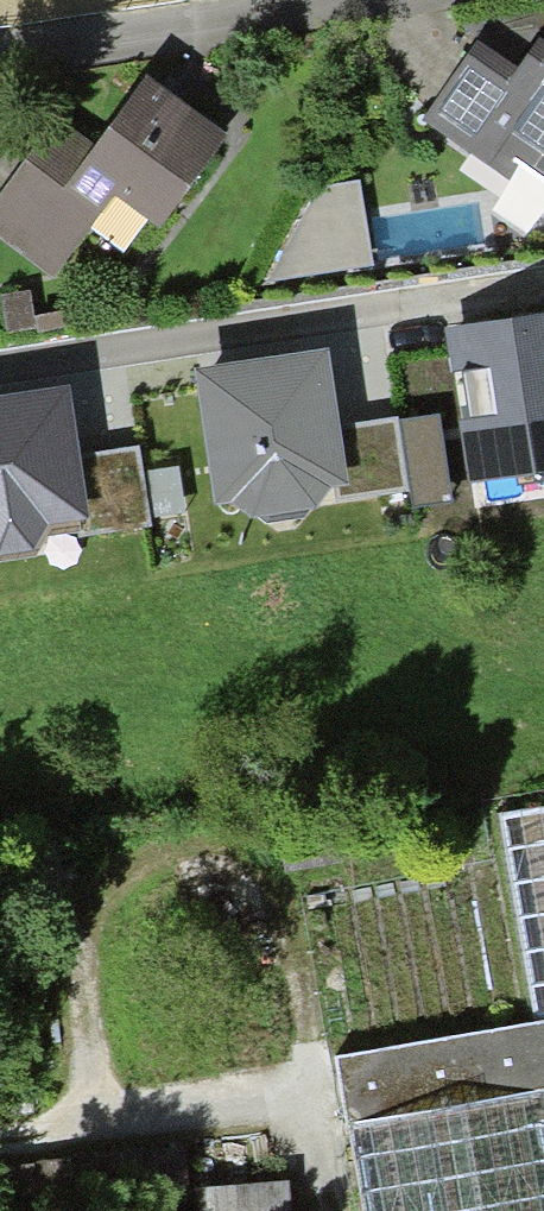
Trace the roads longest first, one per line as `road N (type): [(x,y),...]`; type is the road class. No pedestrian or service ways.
road 1 (residential): [(0,366),(543,281)]
road 2 (track): [(0,1127),(259,1104),(294,1117),(313,1146),(326,1210)]
road 3 (residential): [(0,52),(314,0)]

